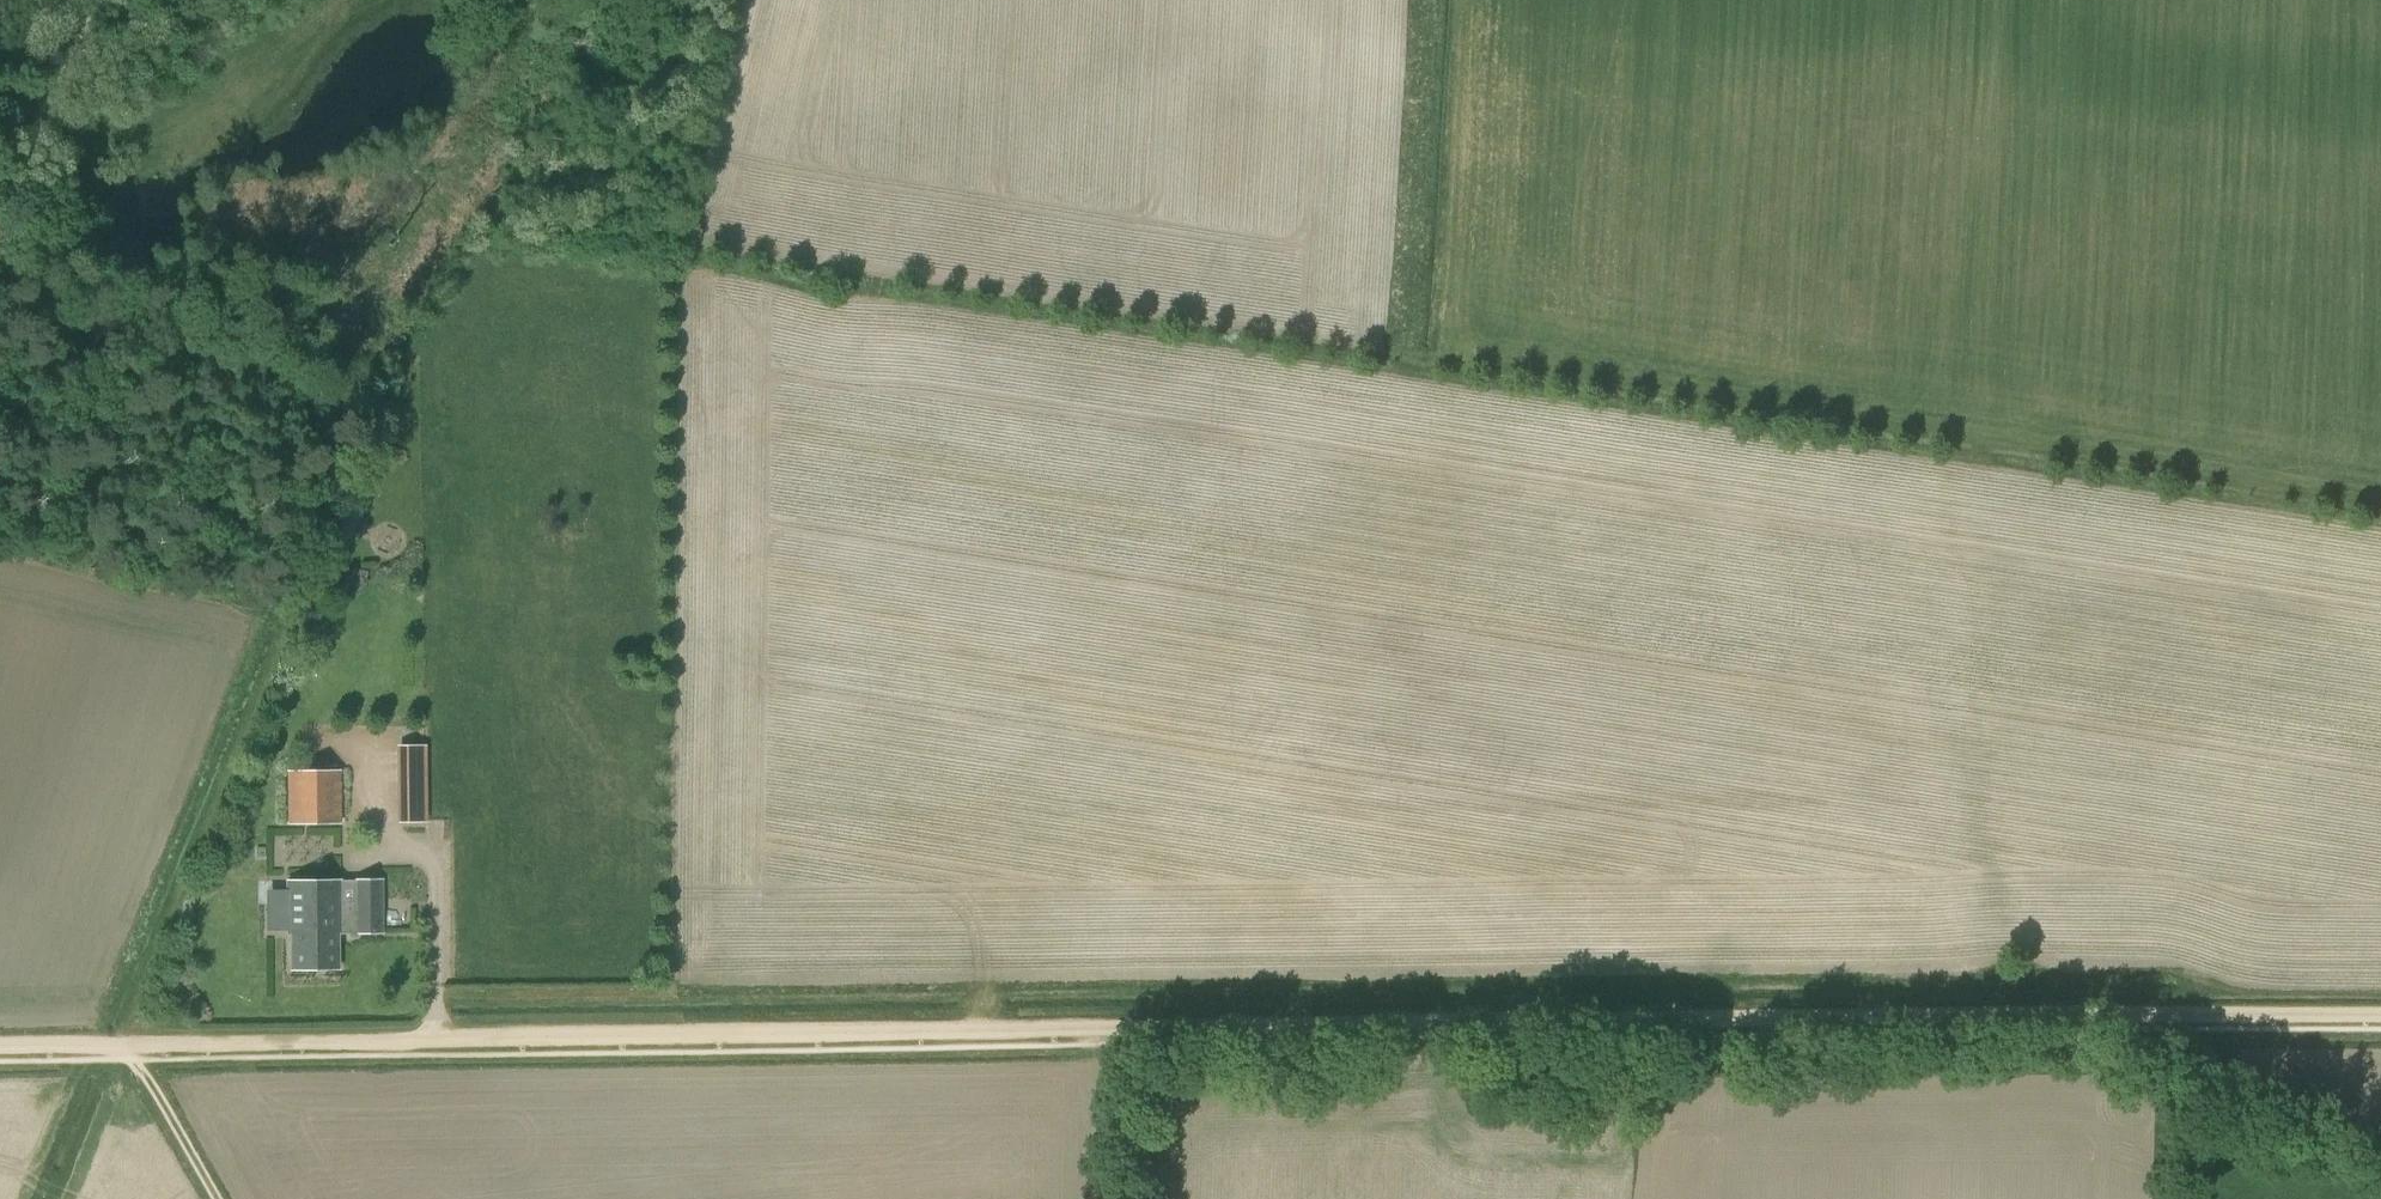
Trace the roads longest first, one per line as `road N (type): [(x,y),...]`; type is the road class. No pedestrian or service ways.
road 1 (track): [(0,1049),(2380,1024)]
road 2 (track): [(108,0),(0,199)]

